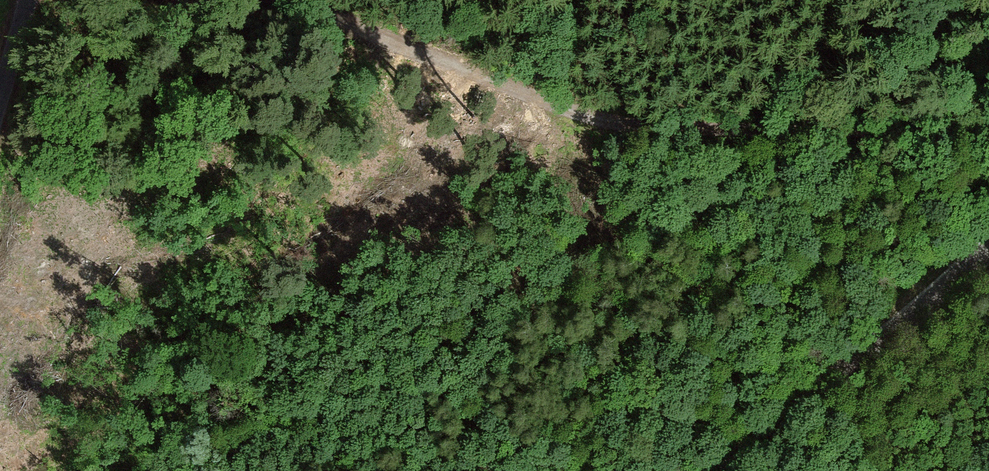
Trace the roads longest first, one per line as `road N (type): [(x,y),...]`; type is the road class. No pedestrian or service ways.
road 1 (track): [(988,135),(626,123),(531,97),(298,0)]
road 2 (unclassified): [(717,470),(988,250)]

